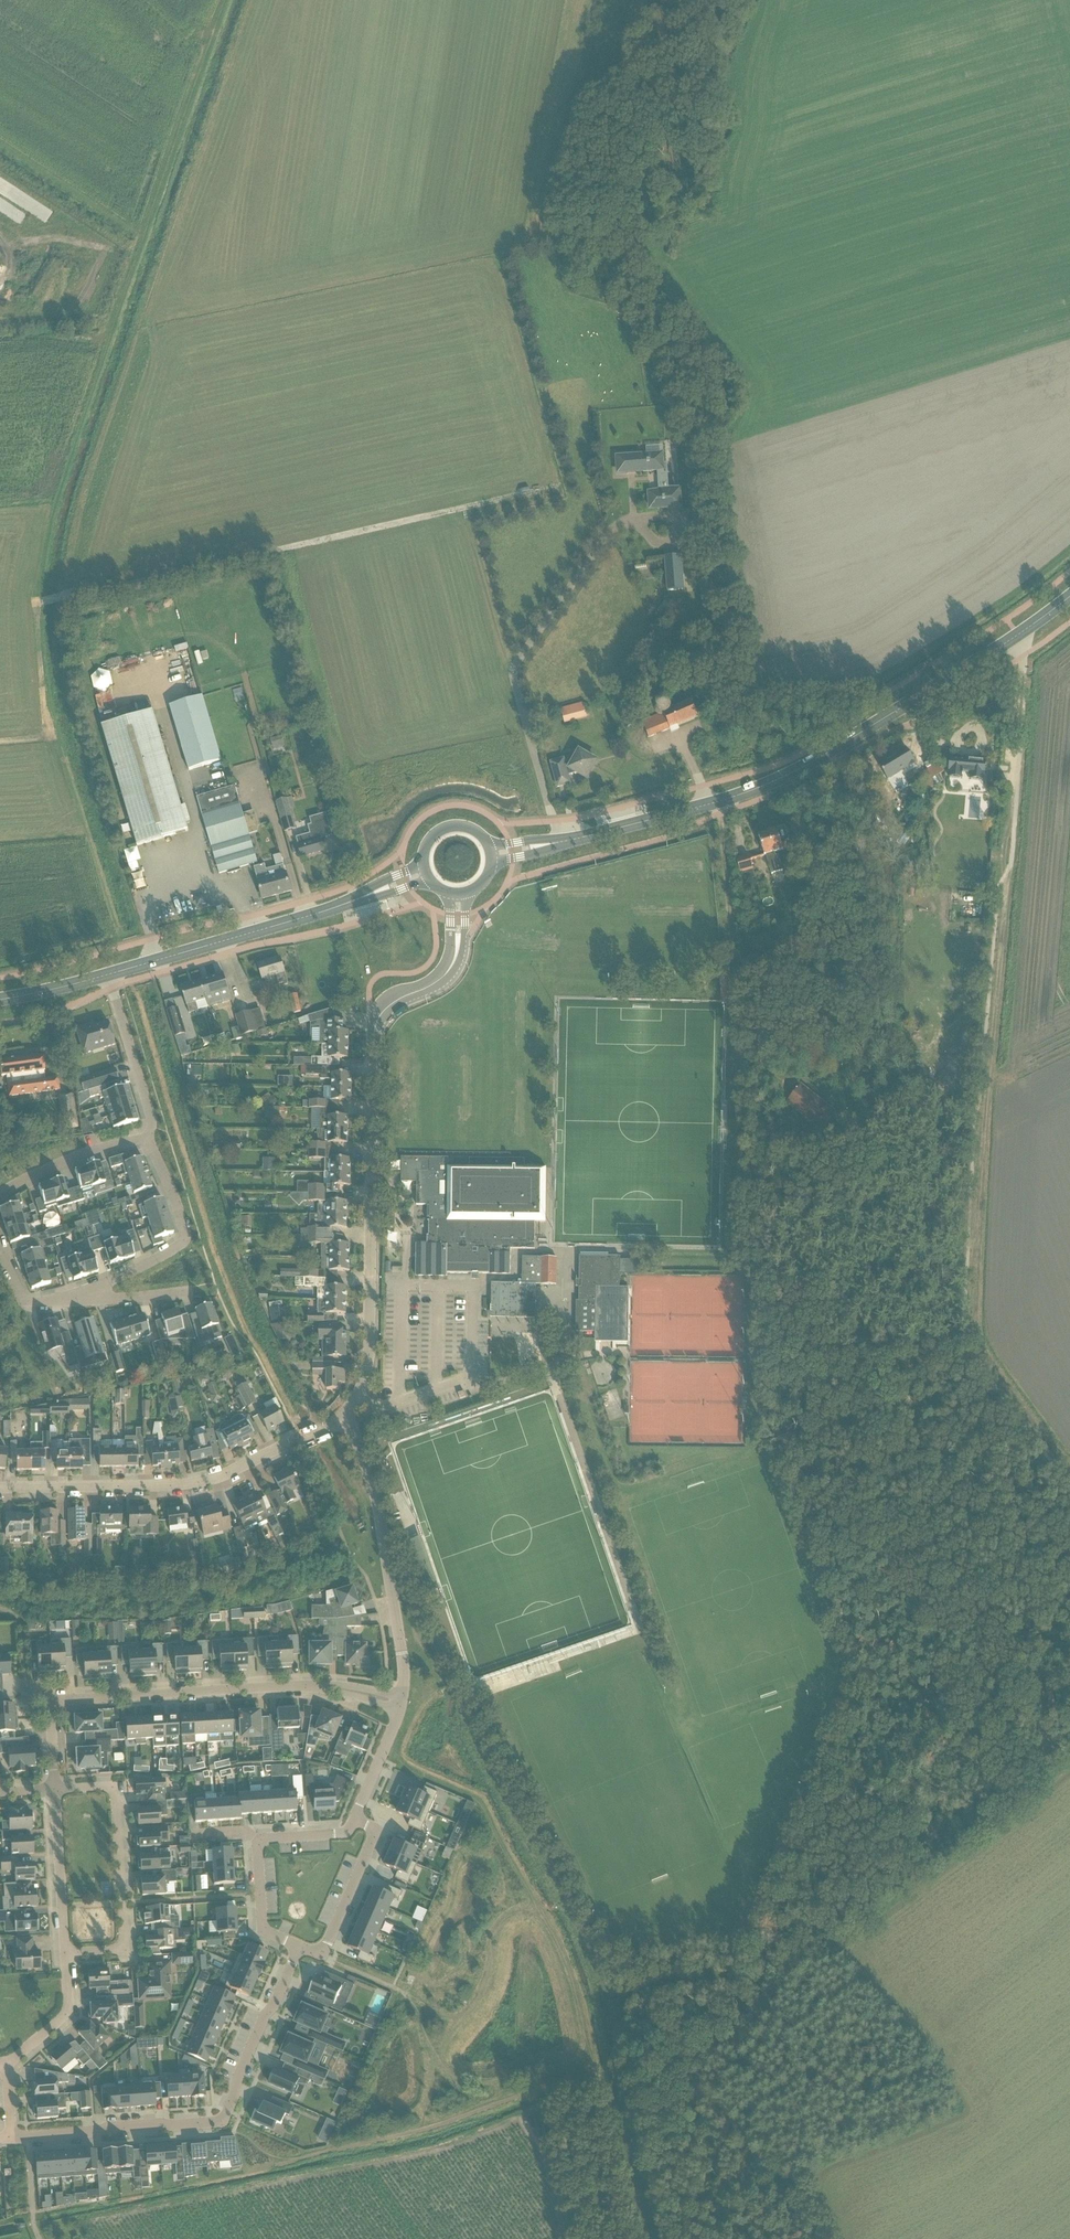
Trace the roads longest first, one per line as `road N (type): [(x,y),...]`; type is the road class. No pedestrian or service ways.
road 1 (track): [(1069,1472),(976,1353),(967,1326),(1022,657)]
road 2 (primary): [(550,844),(768,785),(936,695),(1069,599)]
road 3 (unclassified): [(341,1415),(356,1399),(370,1354),(374,1023),(448,971),(457,943)]
road 4 (unclassified): [(55,1791),(49,1715),(63,1699),(331,1689),(401,1707)]
road 5 (residential): [(297,1947),(221,2120),(10,2136)]
road 6 (residential): [(341,1415),(210,1480),(0,1488)]
road 7 (residential): [(341,1415),(377,1498),(402,1654),(401,1707)]
road 8 (residential): [(66,1956),(125,1945),(119,1800),(108,1787),(55,1791)]
road 9 (primary): [(115,972),(367,896)]
road 10 (residential): [(145,1140),(174,1194),(184,1242),(97,1288)]
road 11 (residential): [(355,1821),(375,1834),(327,1946),(297,1947)]
road 12 (residential): [(145,1140),(151,1119),(115,972)]
road 13 (residential): [(66,1956),(55,1791)]
road 14 (residential): [(0,1194),(145,1140)]
road 15 (residential): [(3,2066),(71,2008),(66,1956)]
road 16 (residential): [(97,1288),(24,1302),(0,1251)]
road 17 (residential): [(297,1947),(261,1929),(256,1839)]
road 18 (residential): [(401,1707),(355,1821)]

